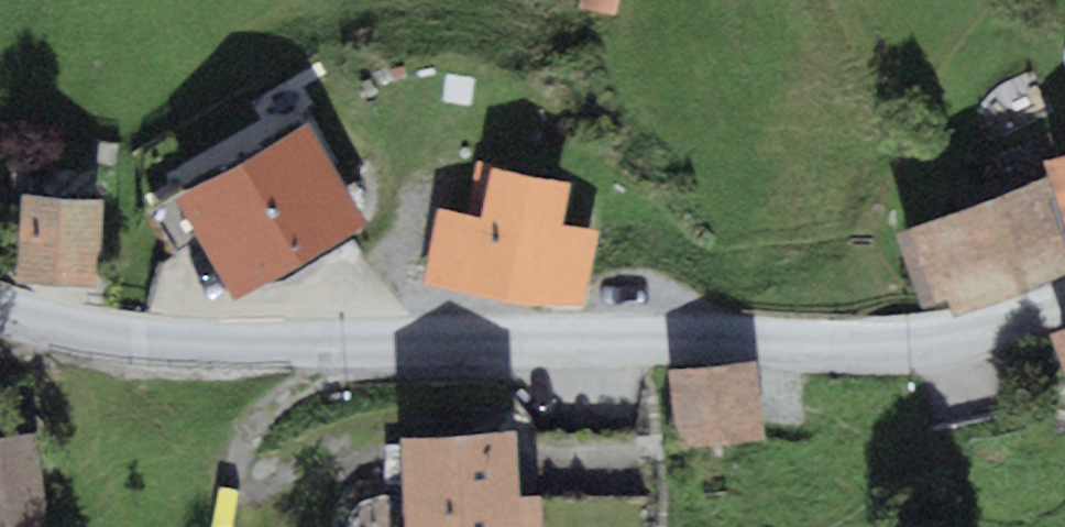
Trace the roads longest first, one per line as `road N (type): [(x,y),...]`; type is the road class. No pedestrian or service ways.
road 1 (tertiary): [(0,309),(135,337),(221,344),(850,347),(951,343),(1064,313)]

